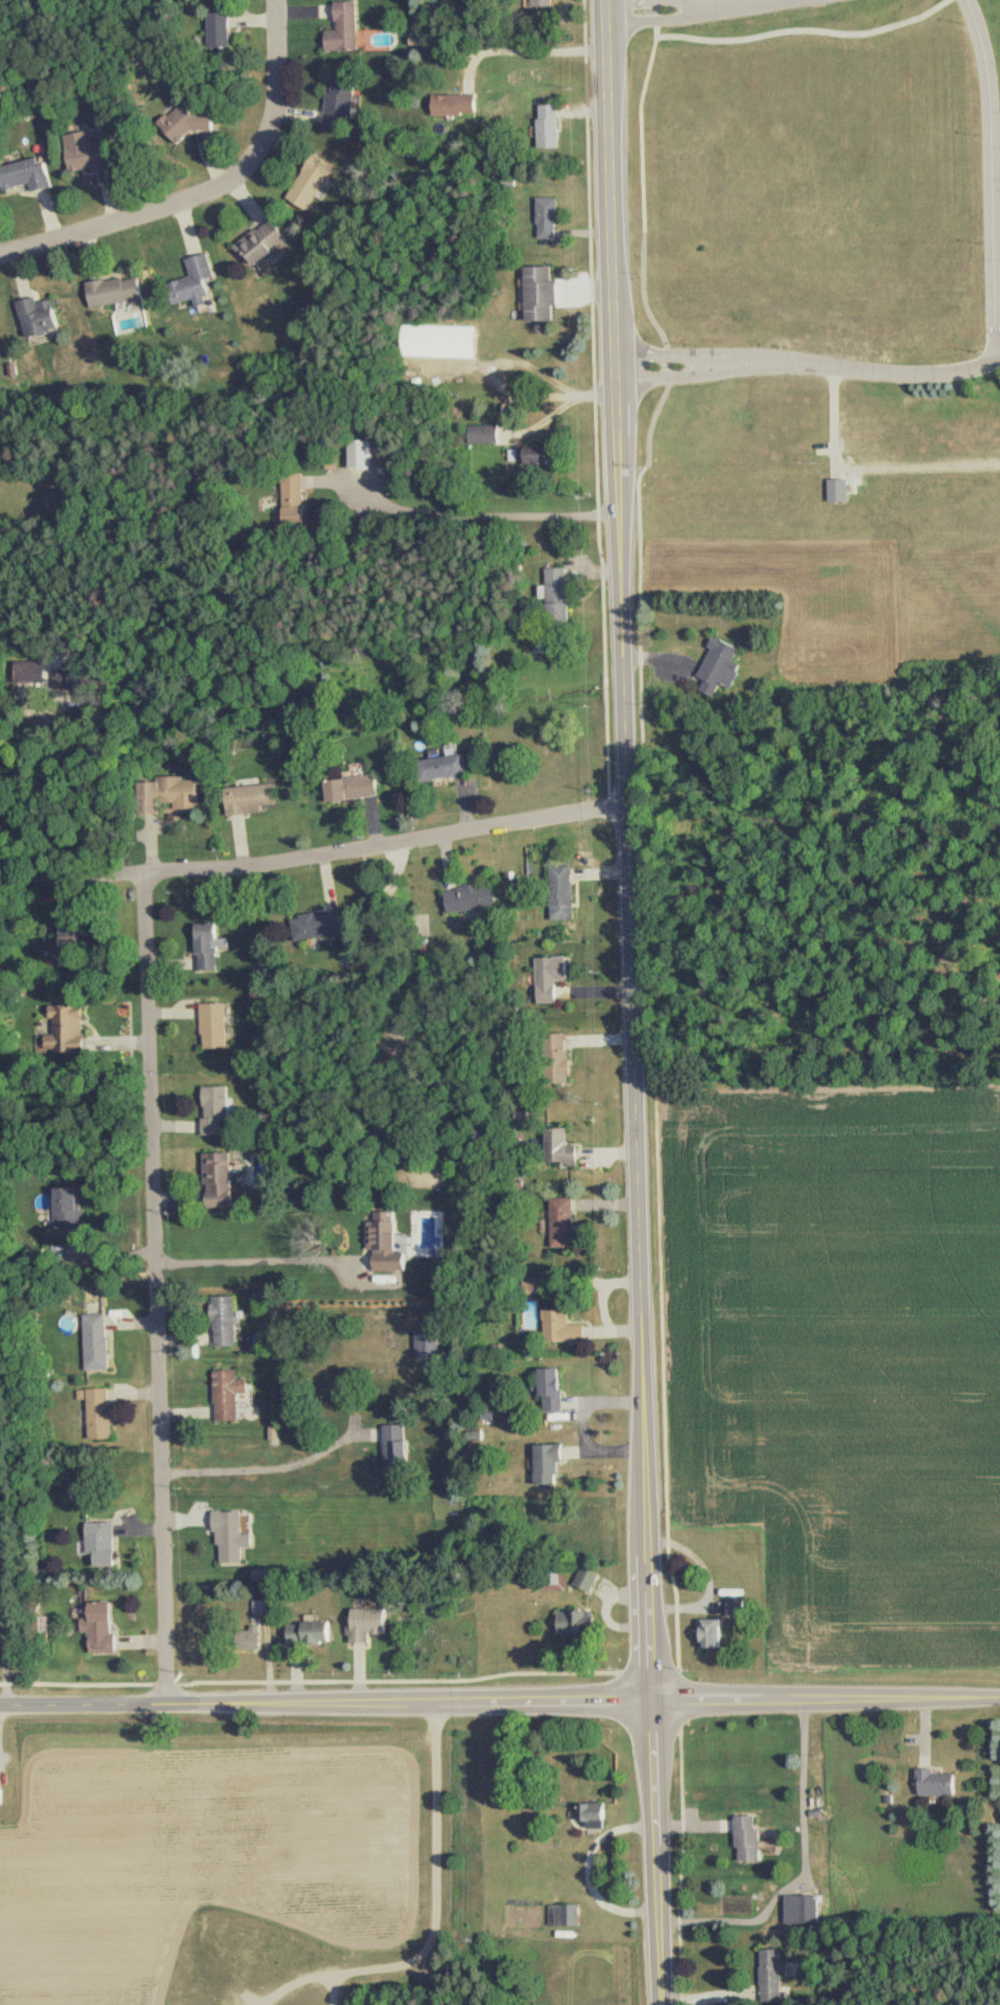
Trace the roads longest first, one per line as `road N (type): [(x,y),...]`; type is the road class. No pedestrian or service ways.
road 1 (tertiary): [(620,514),(665,2004)]
road 2 (residential): [(0,1706),(999,1699)]
road 3 (residential): [(168,1704),(145,872)]
road 4 (tertiary): [(610,0),(620,514)]
road 5 (residential): [(630,803),(251,867),(145,872)]
road 6 (residential): [(281,0),(281,113),(272,144),(247,175),(159,215),(0,259)]
road 7 (residential): [(145,872),(65,870),(39,832),(39,805),(0,729)]

